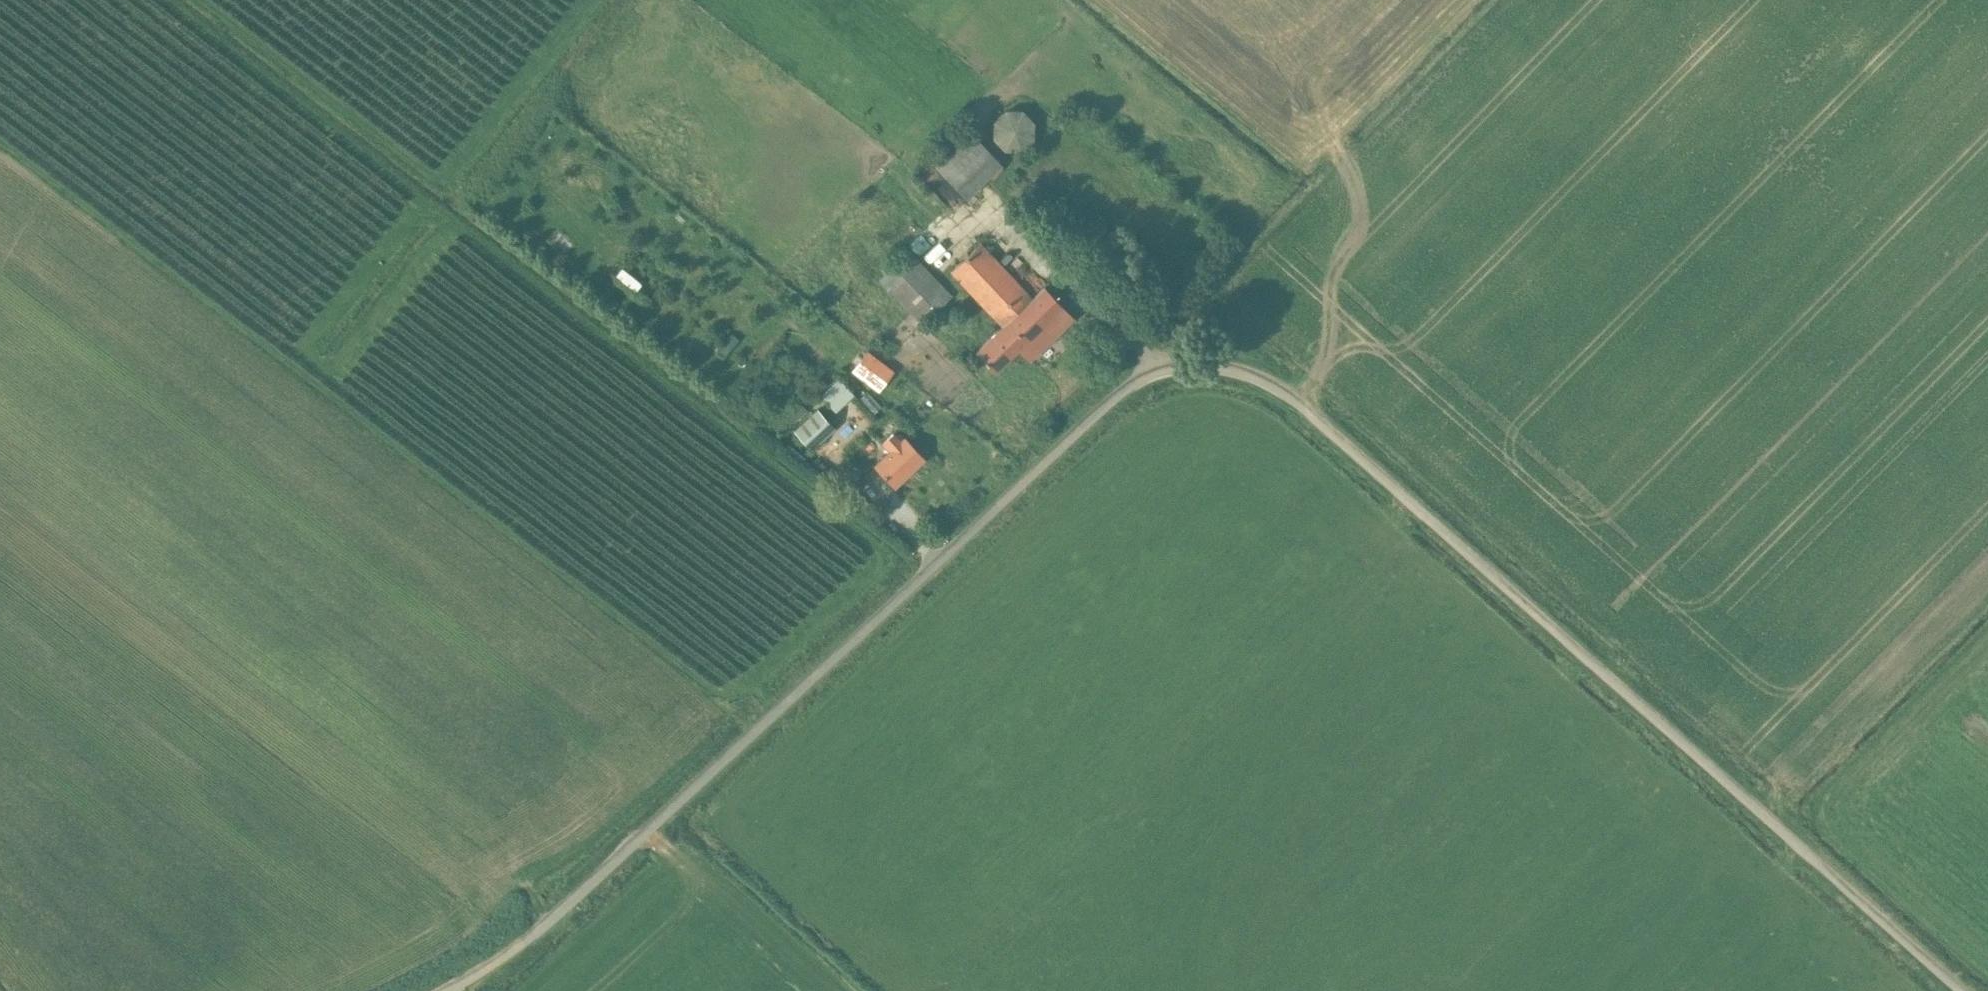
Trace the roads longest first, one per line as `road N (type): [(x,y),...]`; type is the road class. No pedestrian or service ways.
road 1 (unclassified): [(1956,990),(1315,420),(1268,389),(1213,376),(1130,389),(915,581)]
road 2 (unclassified): [(432,990),(518,946),(915,581)]

